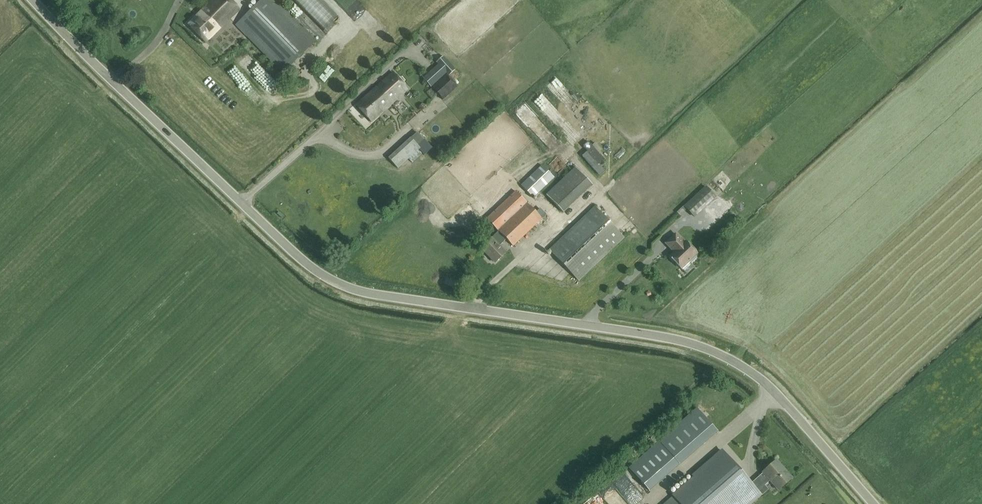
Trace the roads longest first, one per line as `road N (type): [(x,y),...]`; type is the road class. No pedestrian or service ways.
road 1 (tertiary): [(873,503),(769,385),(727,357),(689,342),(380,297),(323,276),(34,0)]

